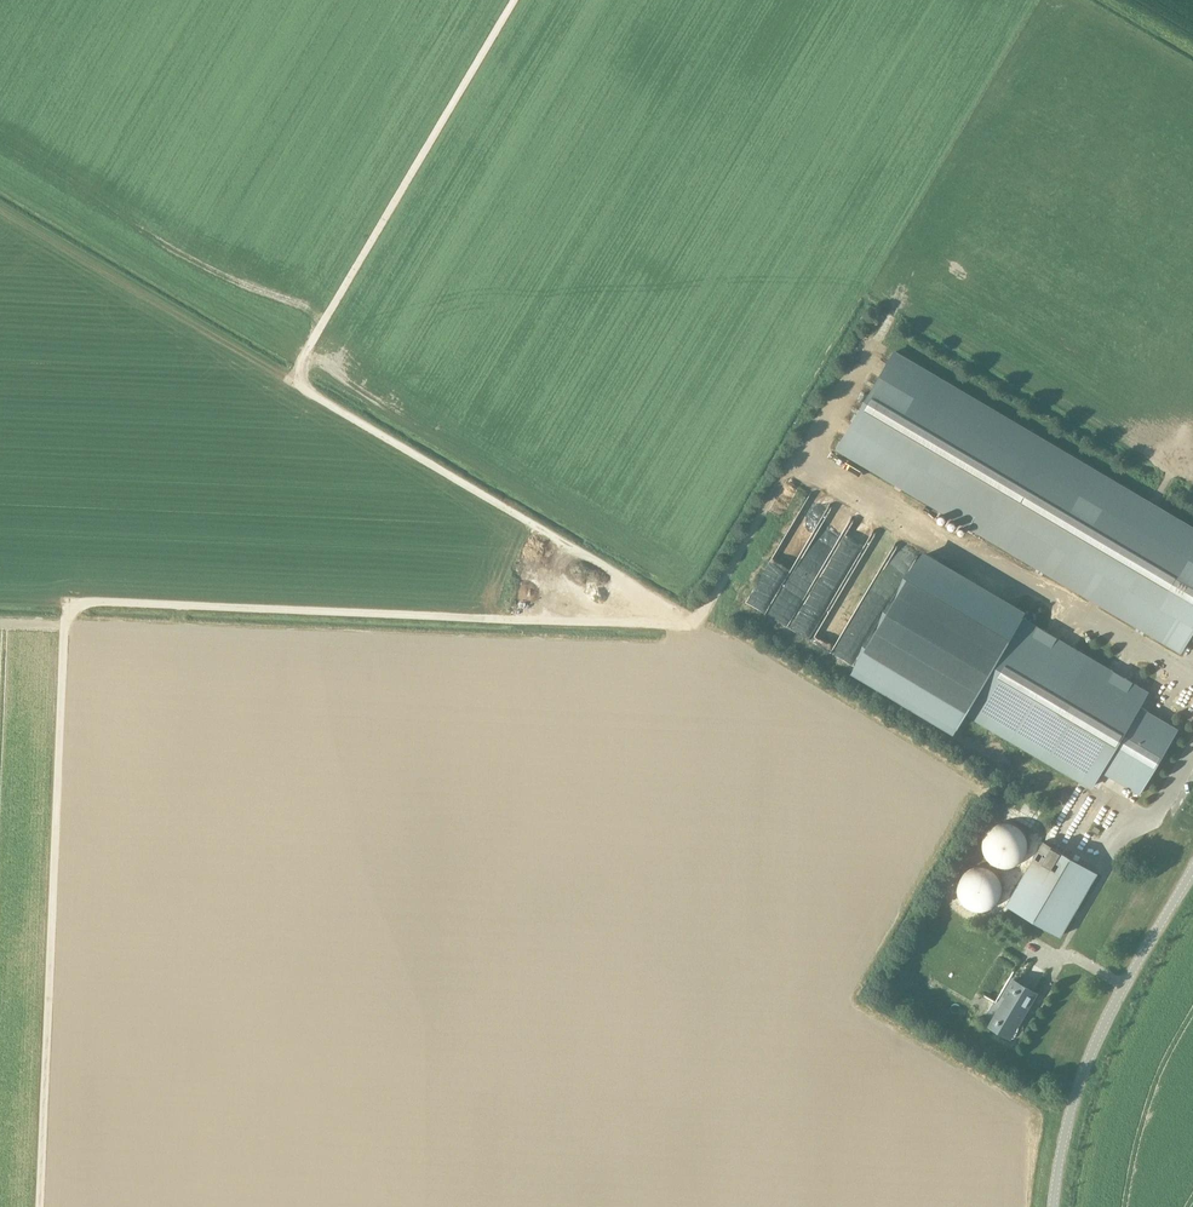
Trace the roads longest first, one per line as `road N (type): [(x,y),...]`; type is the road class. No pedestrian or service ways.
road 1 (unclassified): [(1052,1206),(1066,1128),(1096,1040),(1192,868)]

